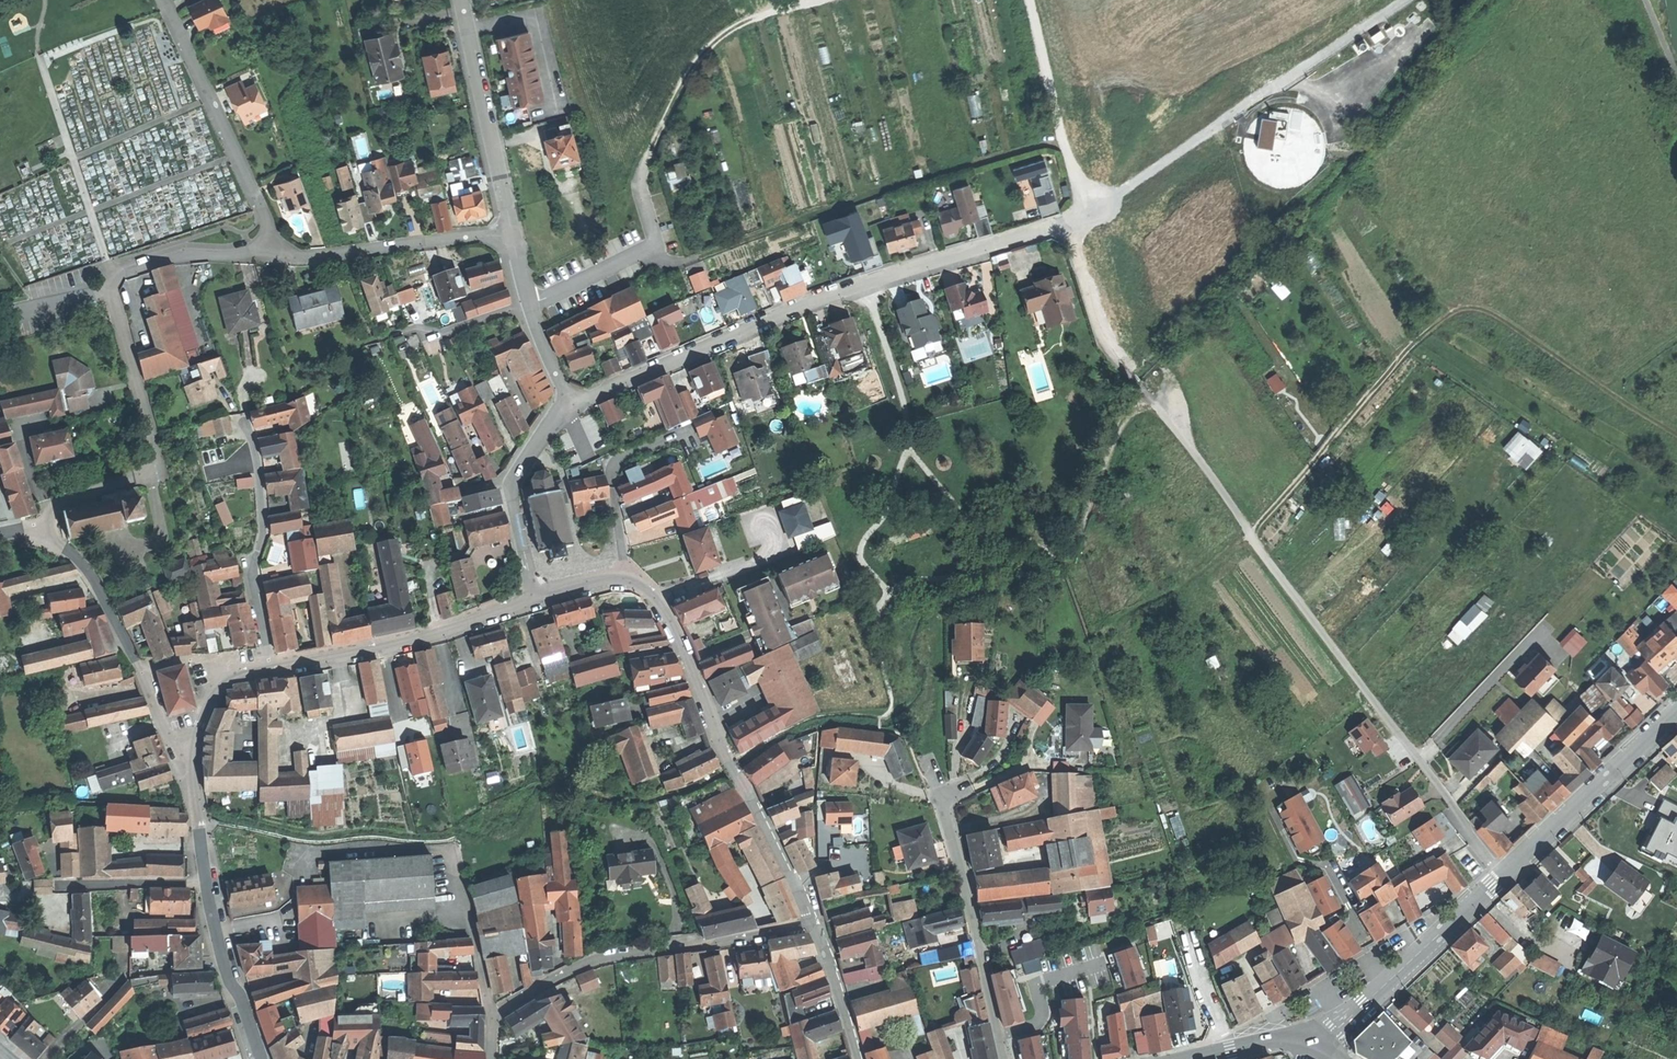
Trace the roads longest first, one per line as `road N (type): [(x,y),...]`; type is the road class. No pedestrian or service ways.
road 1 (track): [(1408,0),(1094,209),(1075,185),(1033,0)]
road 2 (residential): [(1147,397),(1507,871)]
road 3 (track): [(1676,438),(1490,314),(1467,309),(1400,359),(1252,534)]
road 4 (residential): [(570,407),(776,317),(1069,221)]
road 5 (residential): [(46,532),(56,504),(152,463),(110,278),(188,253),(275,258)]
road 6 (residential): [(536,598),(626,578),(666,612),(730,762),(815,924)]
road 7 (residential): [(493,1025),(510,1004),(591,963),(815,924)]
road 8 (residential): [(261,1058),(222,941),(187,741)]
road 9 (residential): [(275,258),(269,222),(166,0)]
road 10 (residential): [(1004,1058),(944,807),(958,790)]
road 11 (residential): [(269,667),(431,634),(536,598)]
road 12 (tertiary): [(1507,871),(1315,1046)]
road 13 (residential): [(187,741),(166,728),(99,589),(46,532)]
road 14 (track): [(818,0),(750,19),(713,43),(689,73),(650,153)]
road 15 (residential): [(462,0),(513,234)]
road 16 (residential): [(275,258),(513,234)]
road 17 (residential): [(269,667),(252,575),(263,502),(250,434)]
road 18 (tertiary): [(1676,712),(1507,871)]
road 19 (residential): [(536,598),(515,479),(570,407)]
road 20 (residential): [(493,1025),(477,939),(446,857)]
road 21 (residential): [(1069,221),(1104,338),(1132,377)]
road 22 (residential): [(815,924),(858,1058)]
road 23 (tertiary): [(1315,1046),(1281,1038),(1195,1058)]

